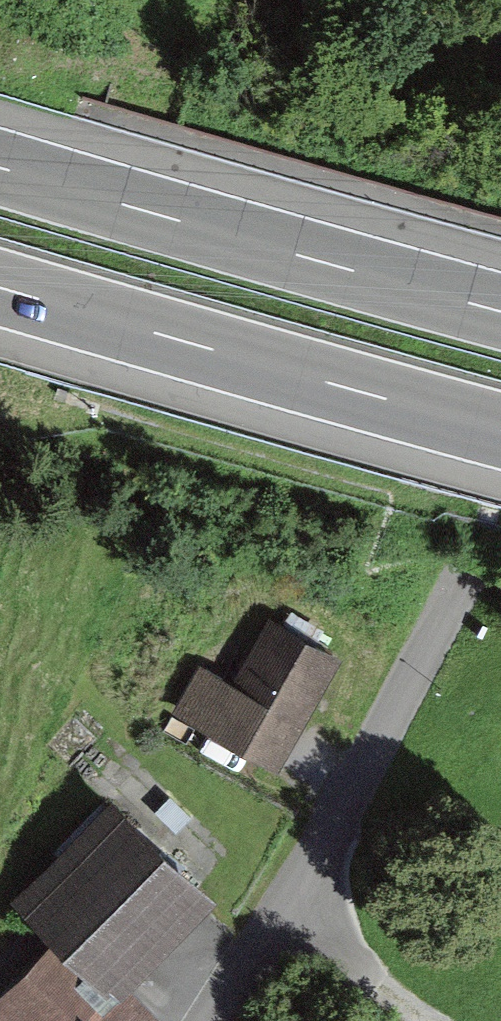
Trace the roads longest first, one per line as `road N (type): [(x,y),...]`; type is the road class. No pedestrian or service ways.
road 1 (residential): [(500,499),(300,902),(215,1020)]
road 2 (motorway): [(500,310),(0,167)]
road 3 (motorway): [(0,289),(500,432)]
road 4 (track): [(424,1020),(342,967),(300,902)]

